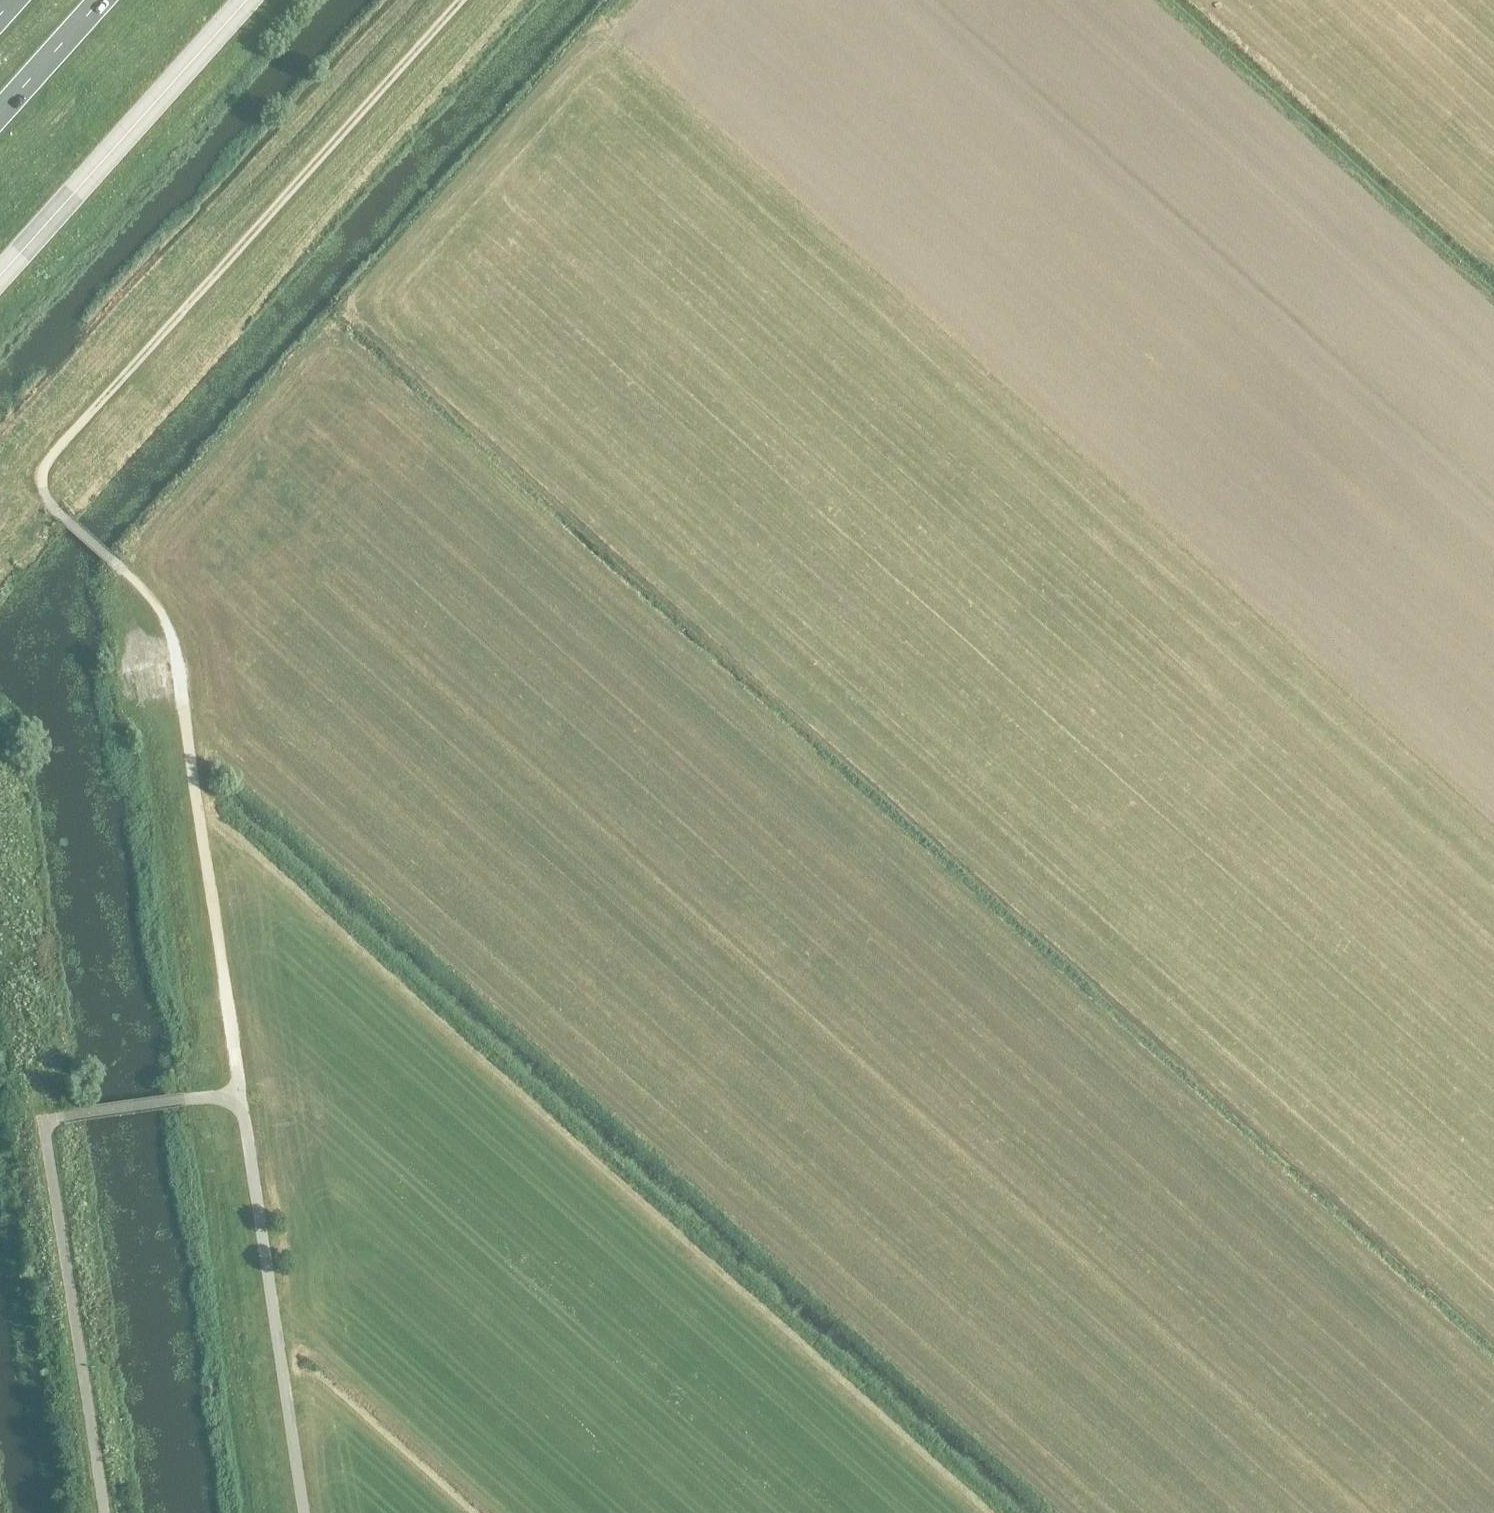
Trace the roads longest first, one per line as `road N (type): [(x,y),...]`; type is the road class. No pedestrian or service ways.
road 1 (trunk): [(0,112),(101,0)]

